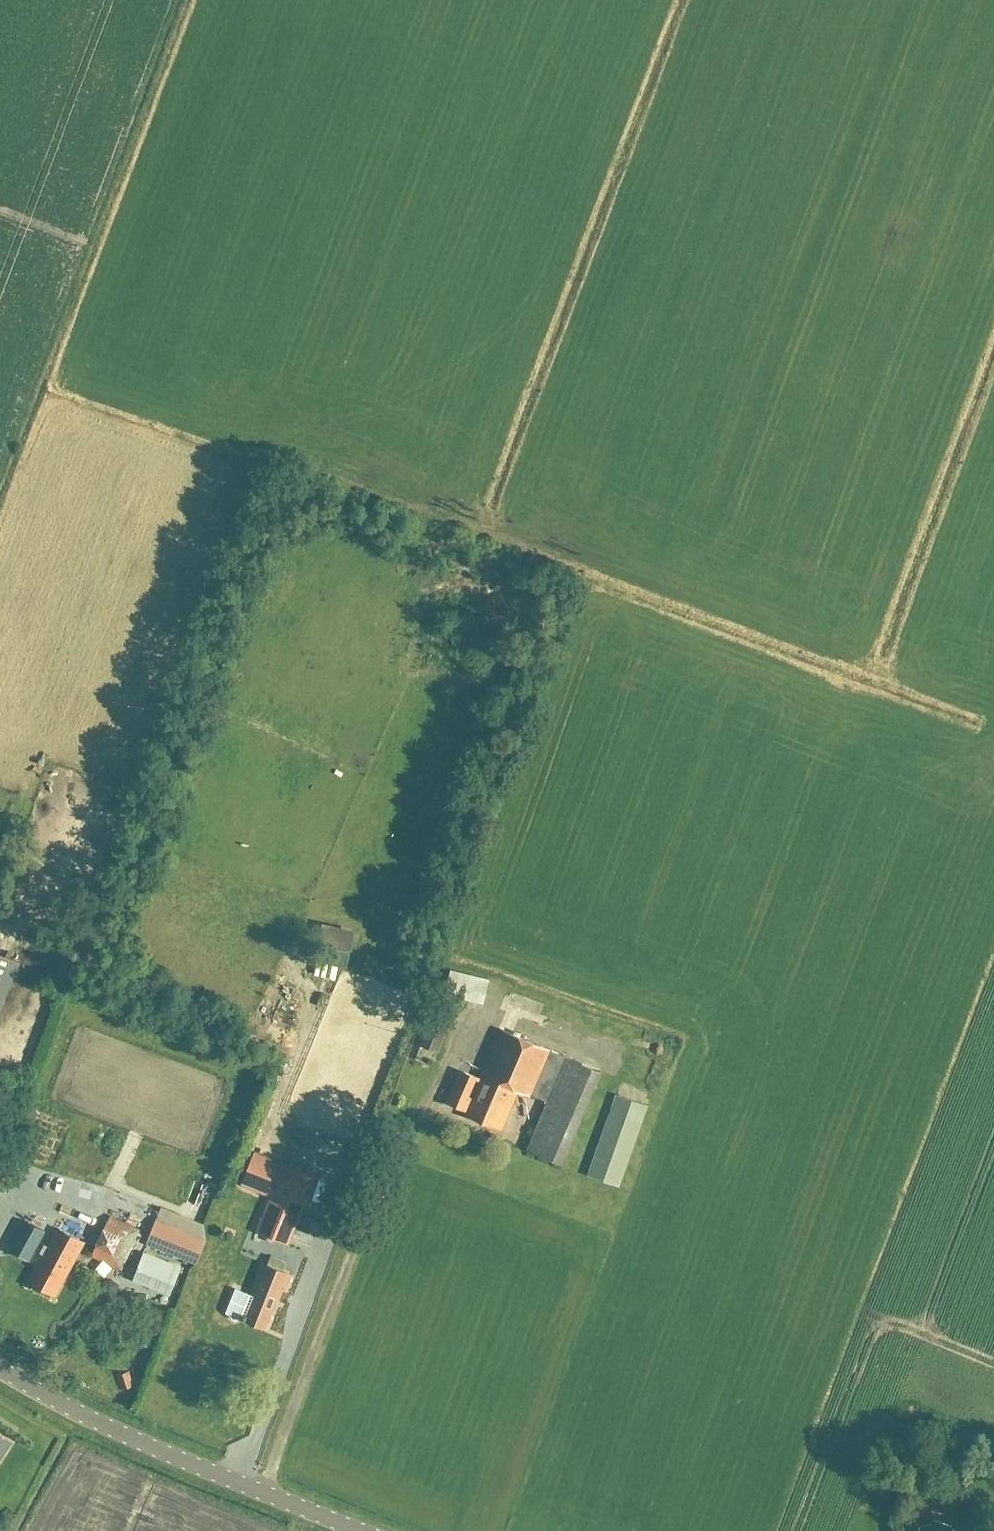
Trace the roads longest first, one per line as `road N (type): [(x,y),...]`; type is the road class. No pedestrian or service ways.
road 1 (tertiary): [(0,1353),(261,1480),(386,1530)]

